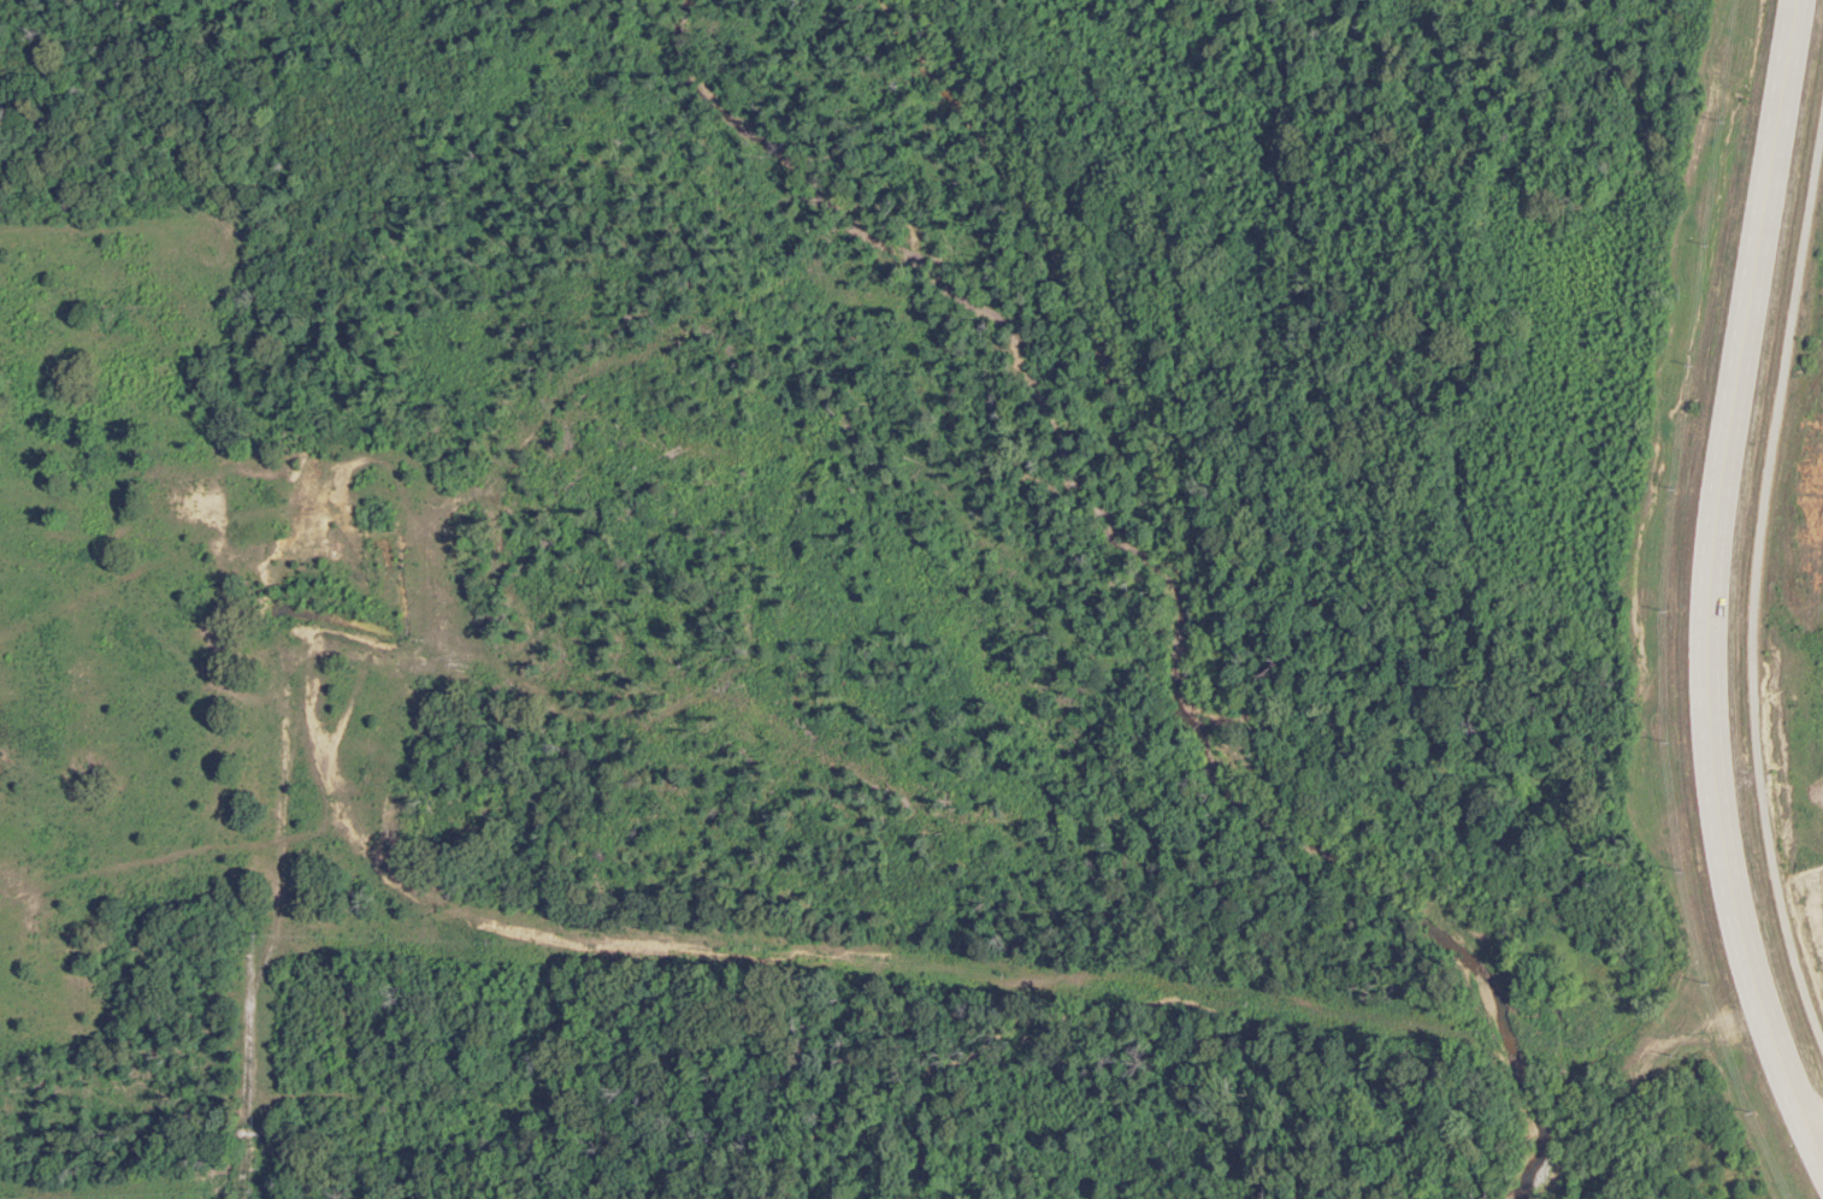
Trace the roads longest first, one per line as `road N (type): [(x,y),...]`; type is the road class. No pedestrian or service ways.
road 1 (secondary): [(1822,1160),(1760,1020),(1706,758),(1704,628),(1721,457),(1793,0)]
road 2 (residential): [(260,1198),(272,1099),(325,1095),(415,1106),(480,1098),(515,1074),(555,940)]

